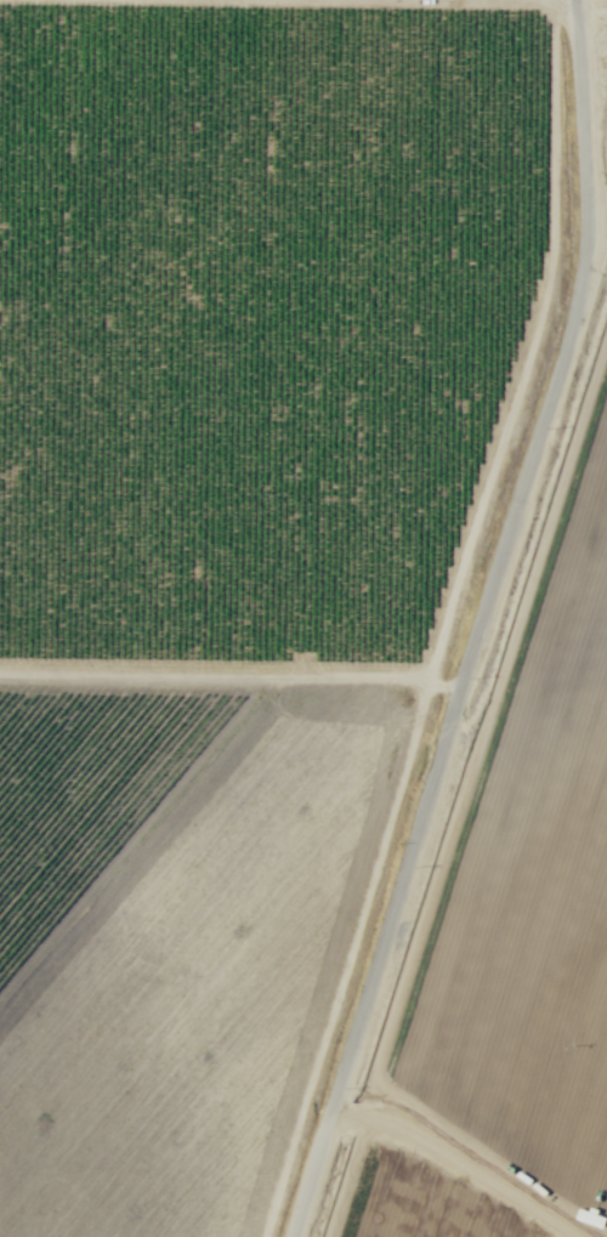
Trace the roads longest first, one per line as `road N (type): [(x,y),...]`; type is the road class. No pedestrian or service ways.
road 1 (tertiary): [(293,1236),(584,274),(590,217),(575,0)]
road 2 (track): [(257,1236),(544,296),(555,208),(552,0)]
road 3 (track): [(464,680),(0,672)]
road 4 (residential): [(575,1236),(405,1127),(330,1116)]

